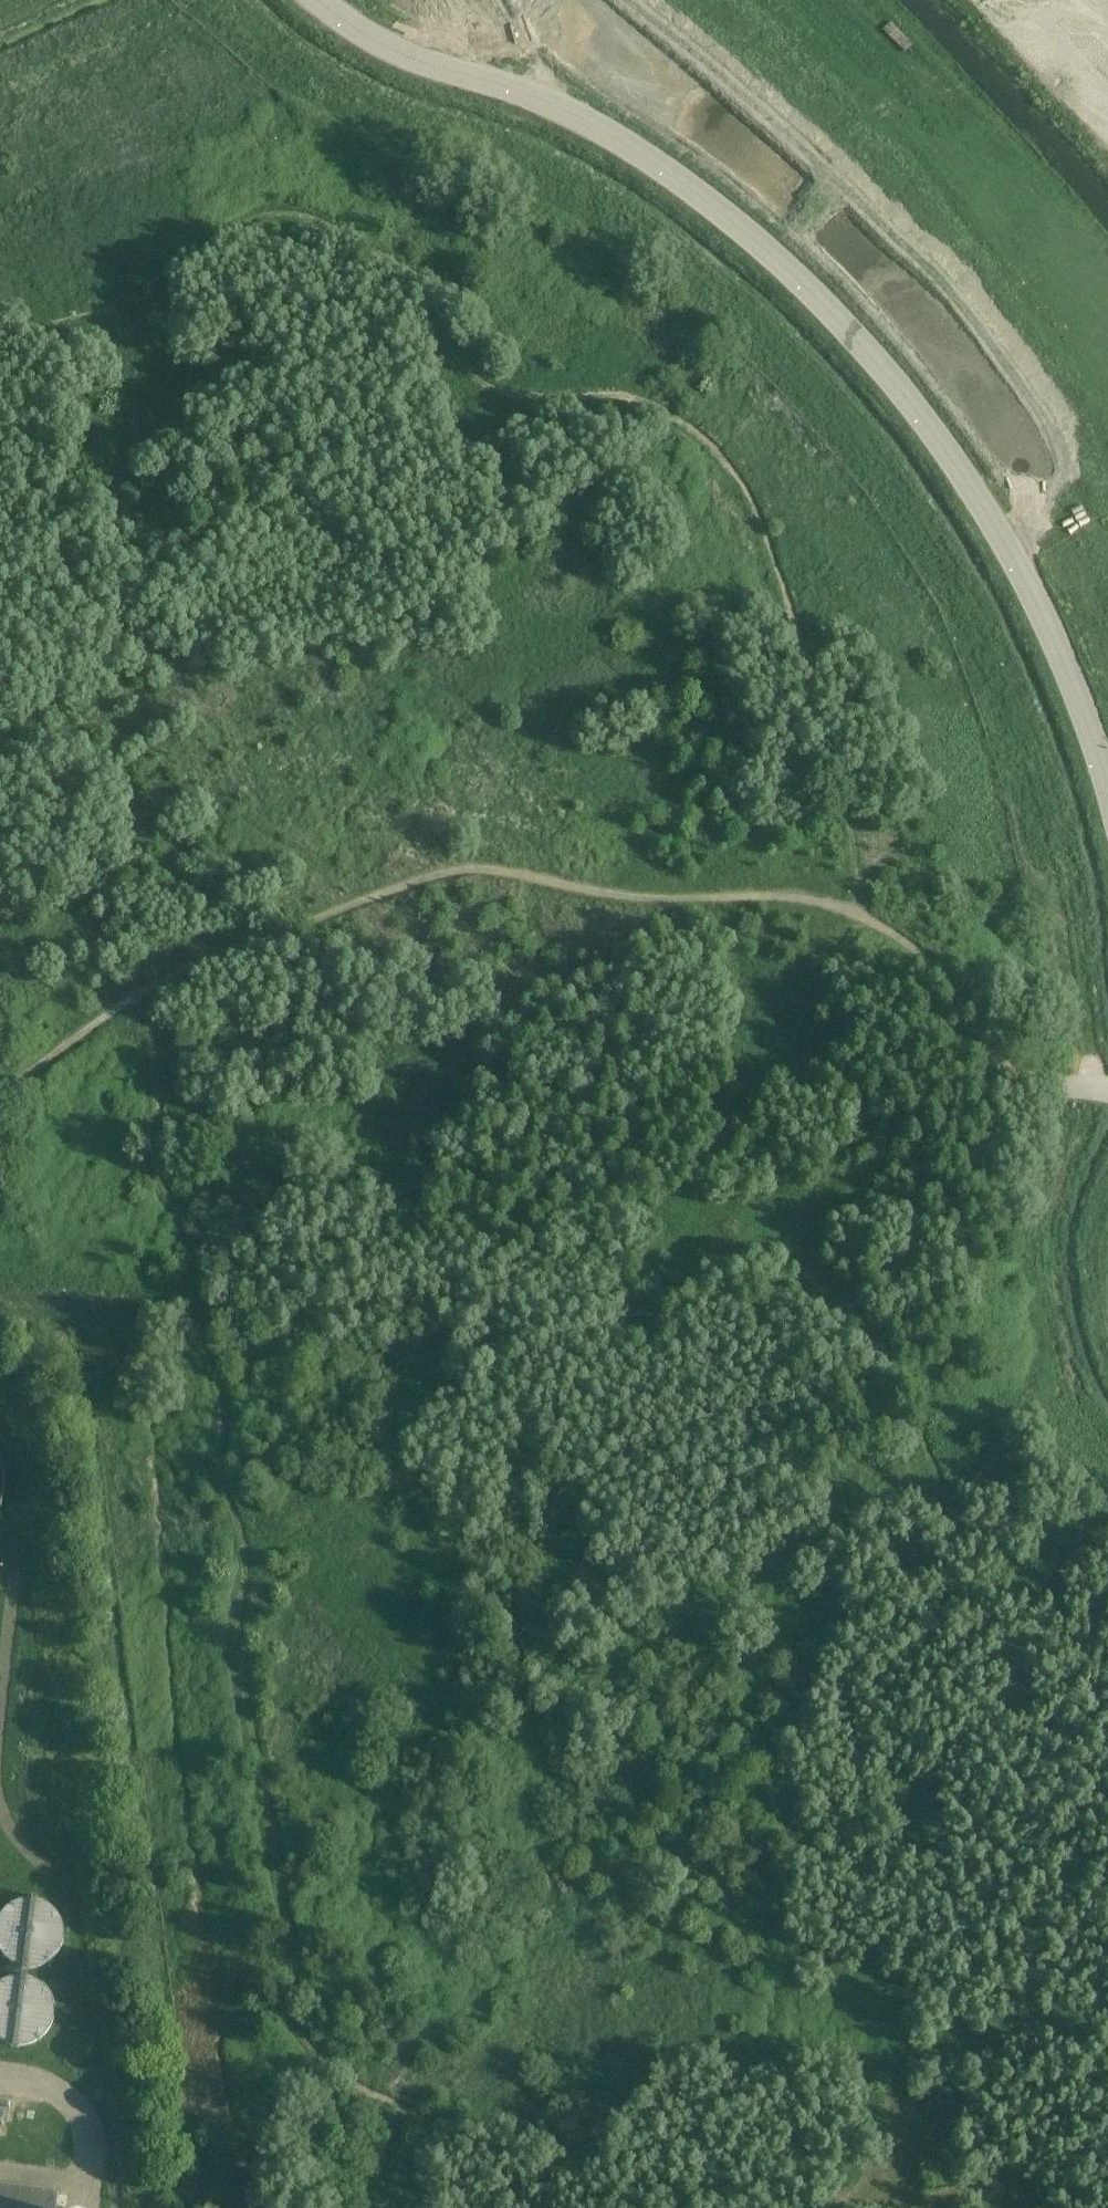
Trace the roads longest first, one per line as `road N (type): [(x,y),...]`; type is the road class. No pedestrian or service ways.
road 1 (tertiary): [(314,0),(407,62),(521,97),(610,139),(788,274),(947,456),(1017,571),(1069,679),(1107,793)]
road 2 (track): [(857,915),(815,899),(765,893),(628,899),(486,869),(447,870),(139,992),(0,1089)]
road 3 (track): [(1052,1085),(1007,1070),(918,956),(857,915)]

